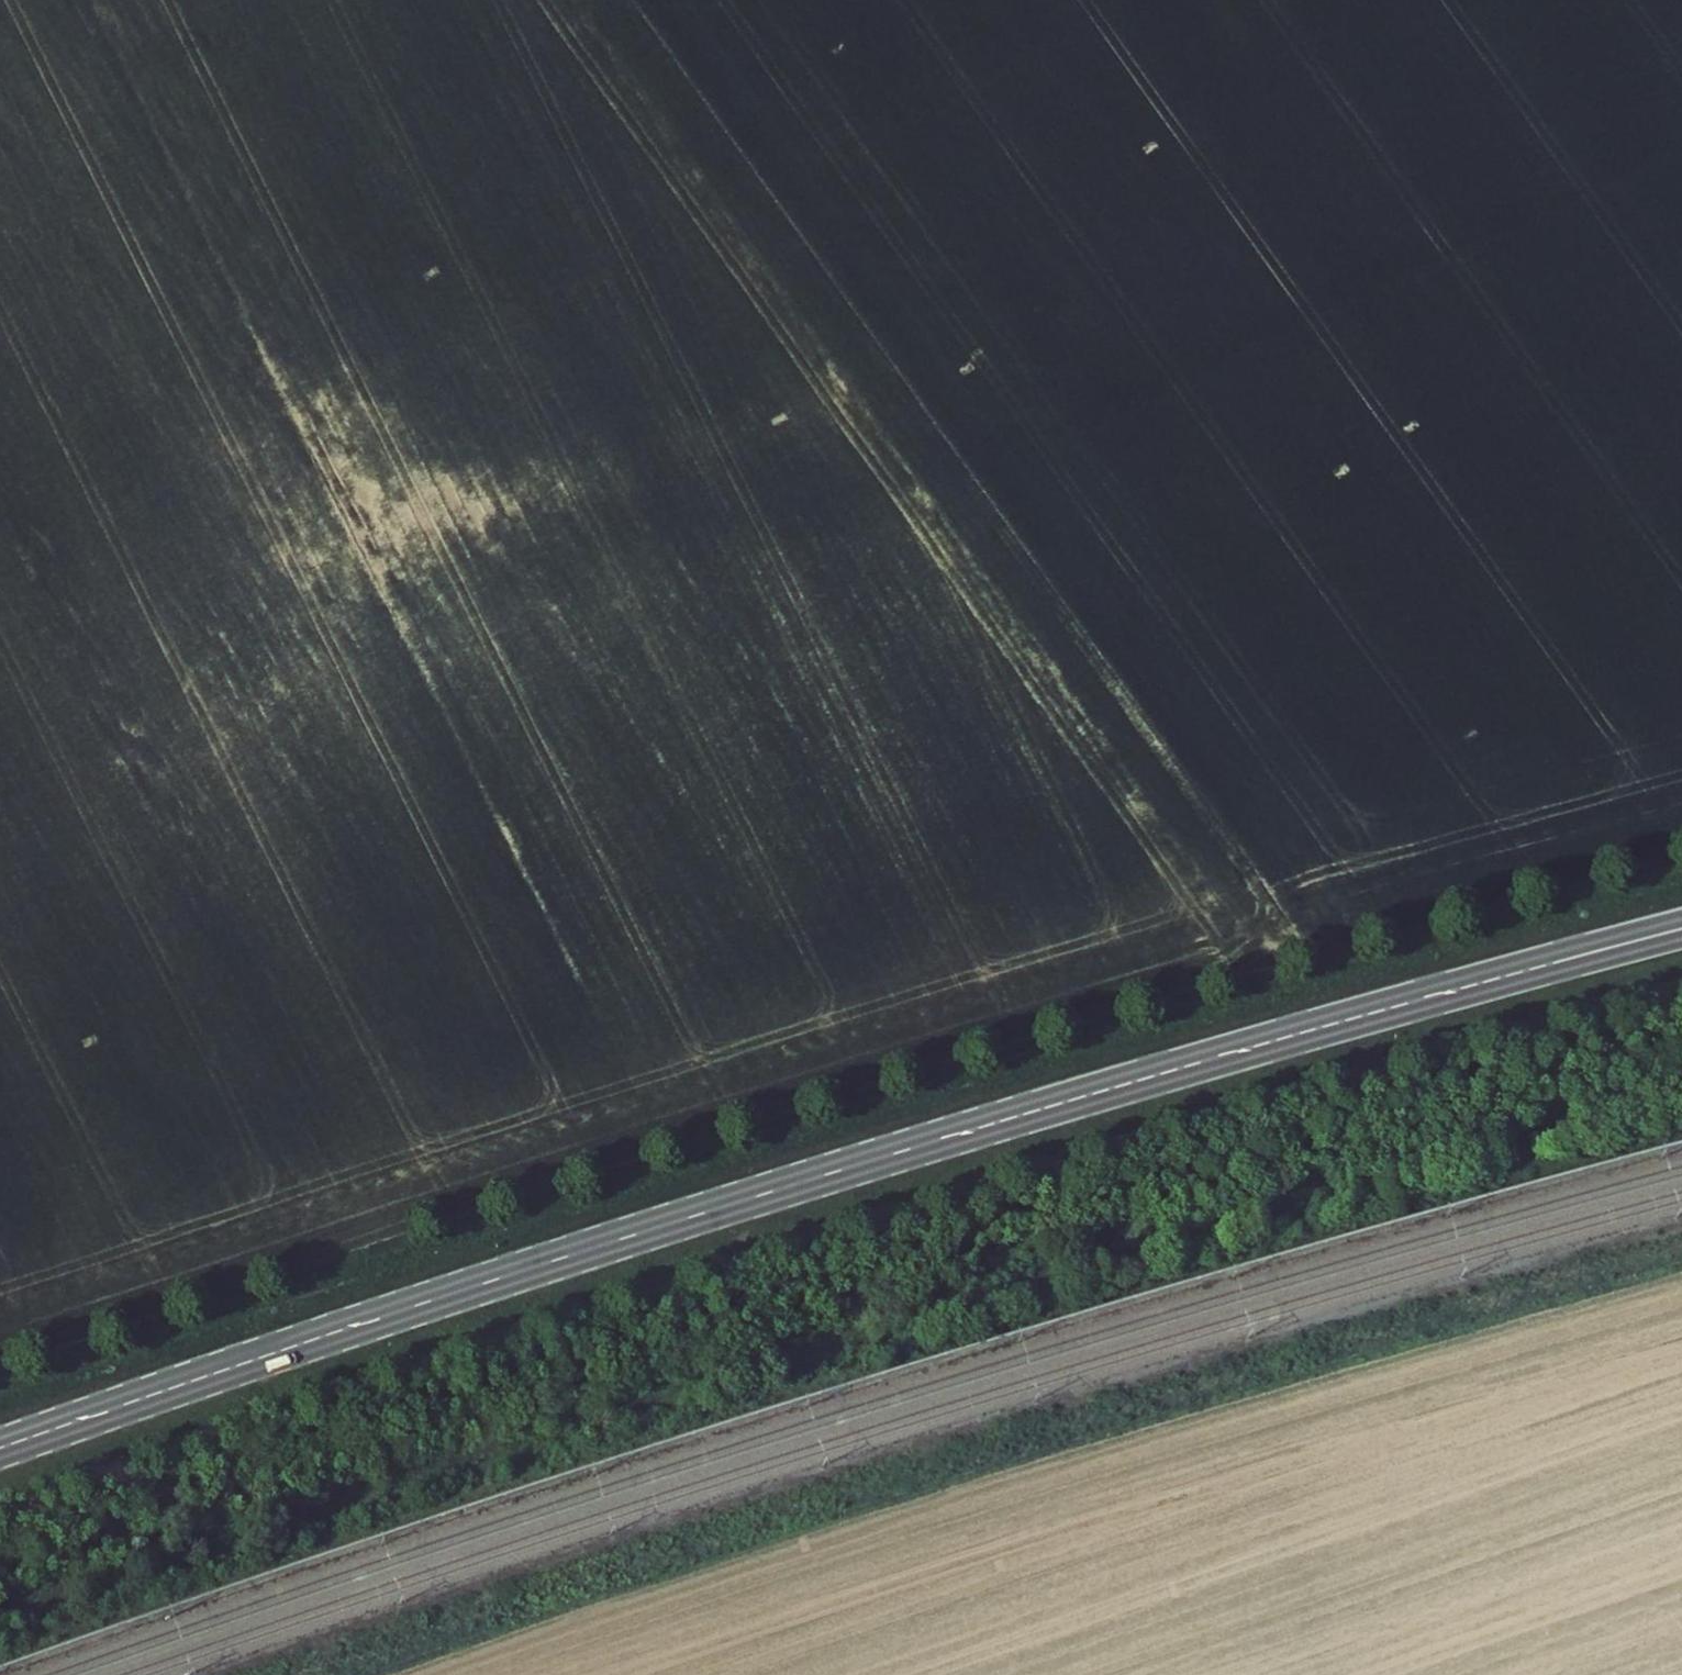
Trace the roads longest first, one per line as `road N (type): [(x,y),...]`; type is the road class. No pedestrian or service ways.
road 1 (primary): [(1681,928),(842,1171),(0,1450)]

